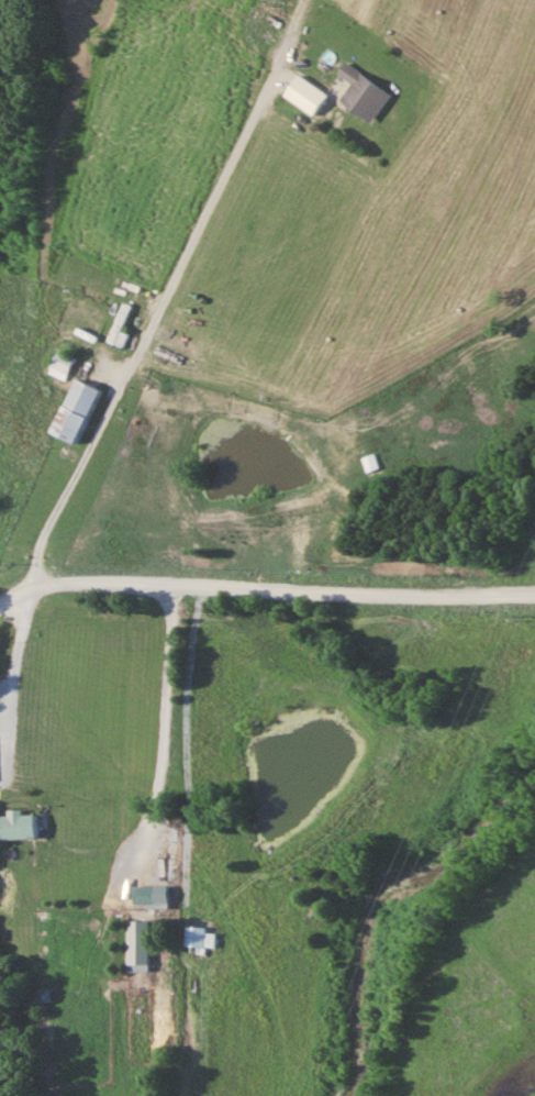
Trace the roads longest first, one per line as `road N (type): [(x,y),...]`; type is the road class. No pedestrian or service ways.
road 1 (residential): [(0,702),(25,606),(33,534),(107,395),(363,211),(534,2)]
road 2 (residential): [(534,585),(48,569),(0,590)]
road 3 (residential): [(369,0),(290,132),(107,395)]

